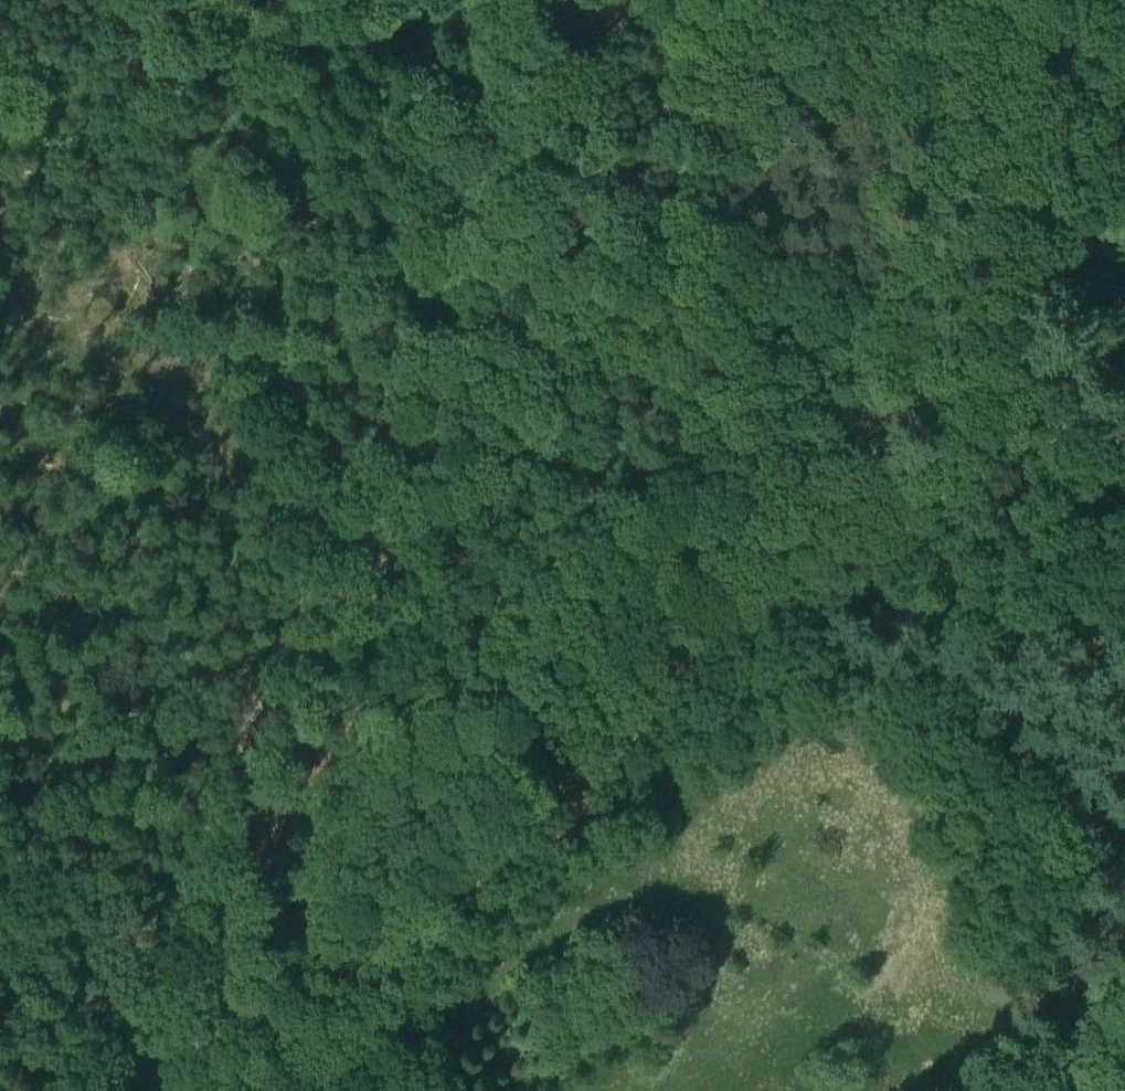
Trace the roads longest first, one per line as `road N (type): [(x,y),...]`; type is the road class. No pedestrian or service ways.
road 1 (track): [(157,1090),(208,862),(273,678),(412,199),(434,0)]

